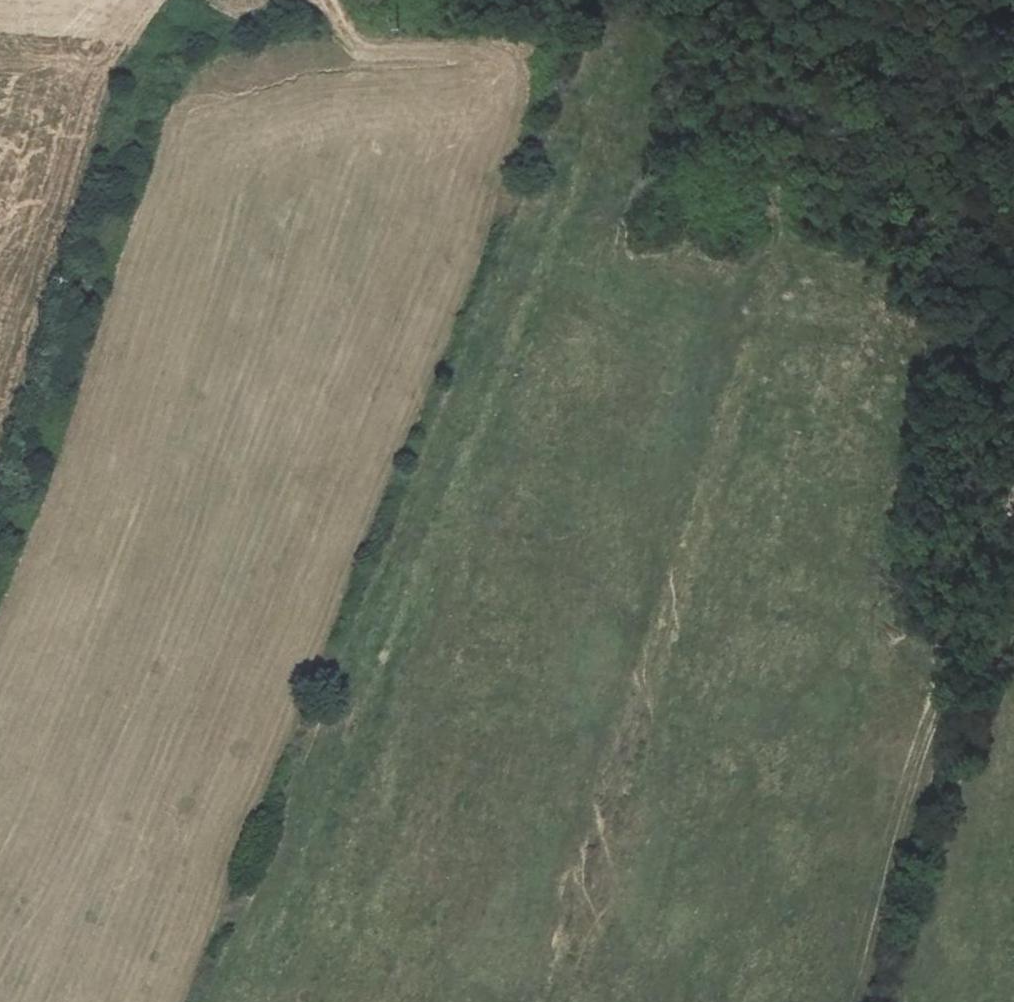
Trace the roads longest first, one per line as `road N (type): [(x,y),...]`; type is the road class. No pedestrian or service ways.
road 1 (track): [(845,1001),(936,689),(990,584),(1013,504)]

